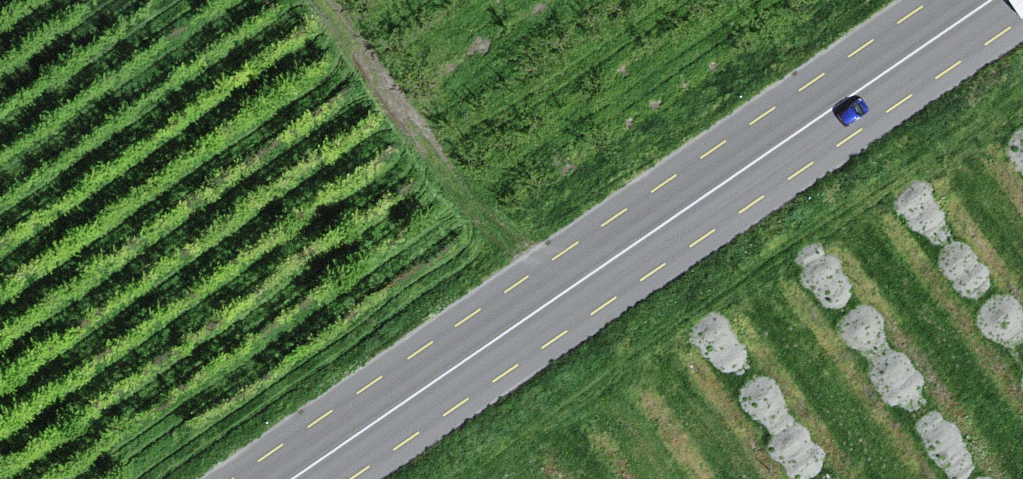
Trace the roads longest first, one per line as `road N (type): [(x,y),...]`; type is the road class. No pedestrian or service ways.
road 1 (primary): [(295,478),(1013,0)]
road 2 (primary): [(956,0),(258,478)]

